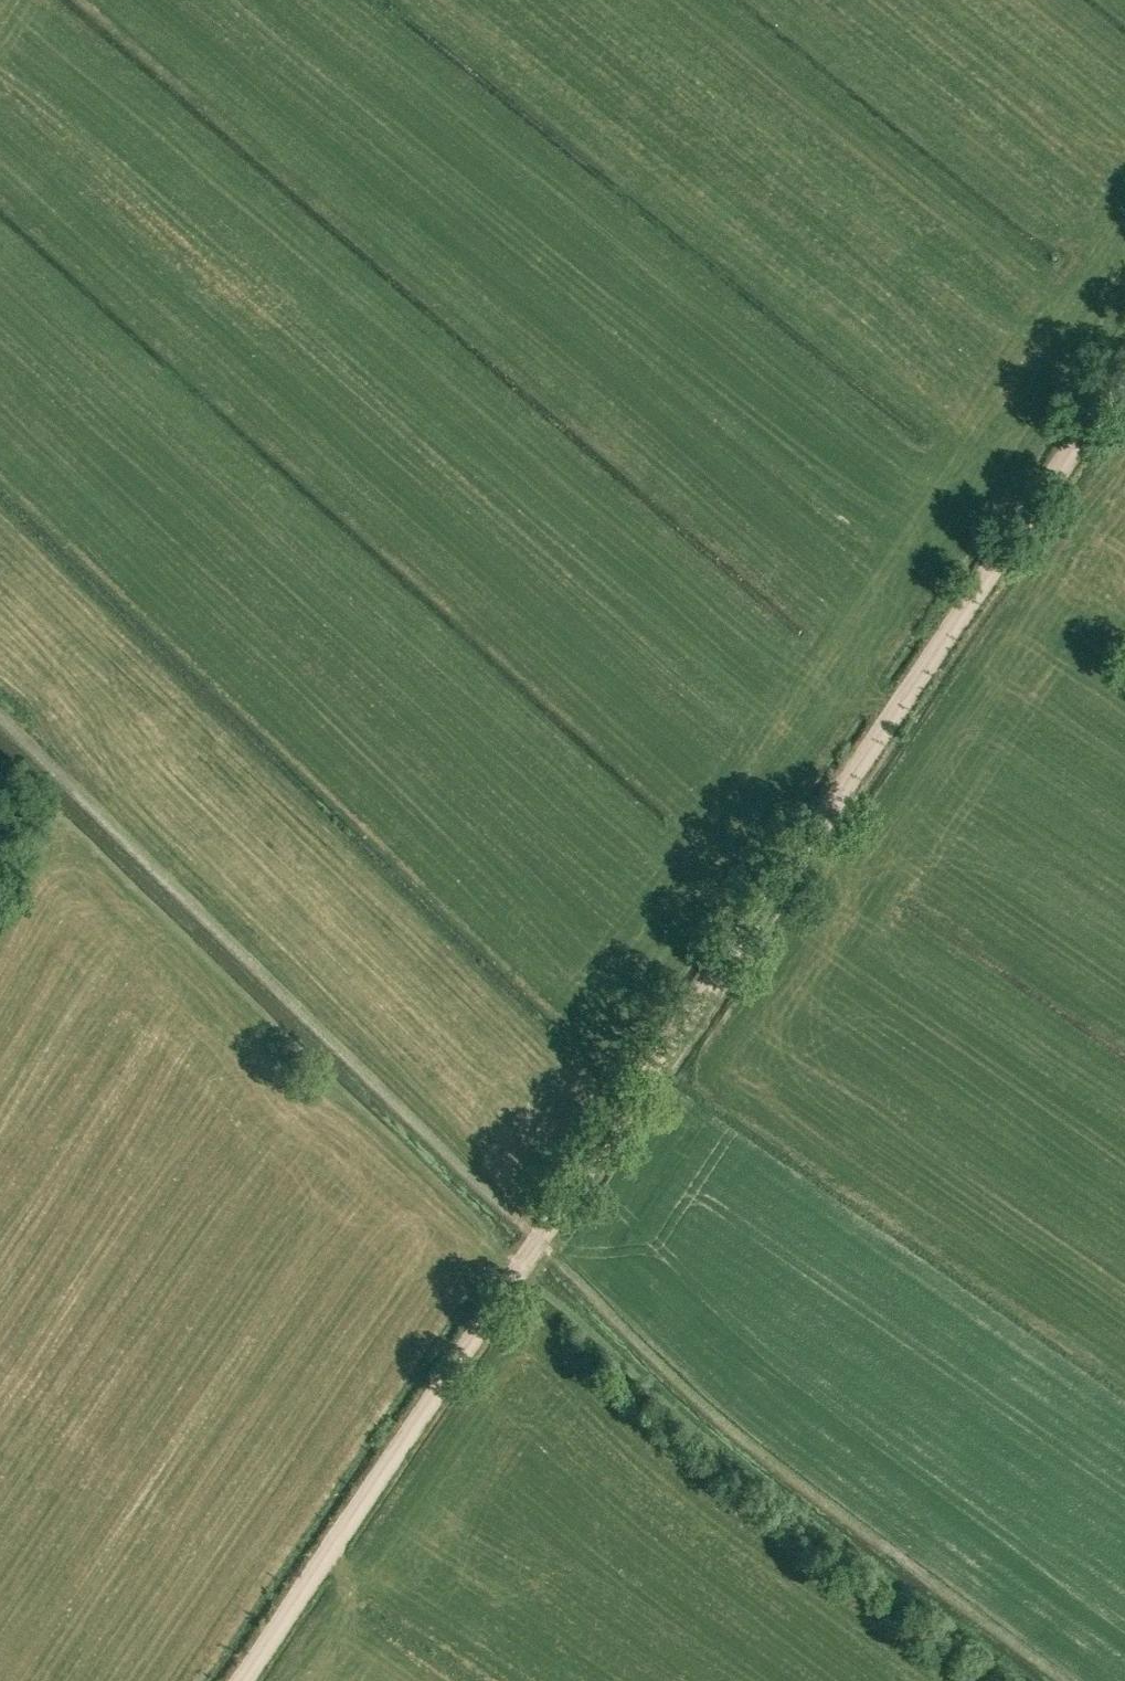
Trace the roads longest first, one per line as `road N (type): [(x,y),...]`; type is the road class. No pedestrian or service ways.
road 1 (track): [(522,1264),(1124,363)]
road 2 (track): [(241,1680),(522,1264)]

